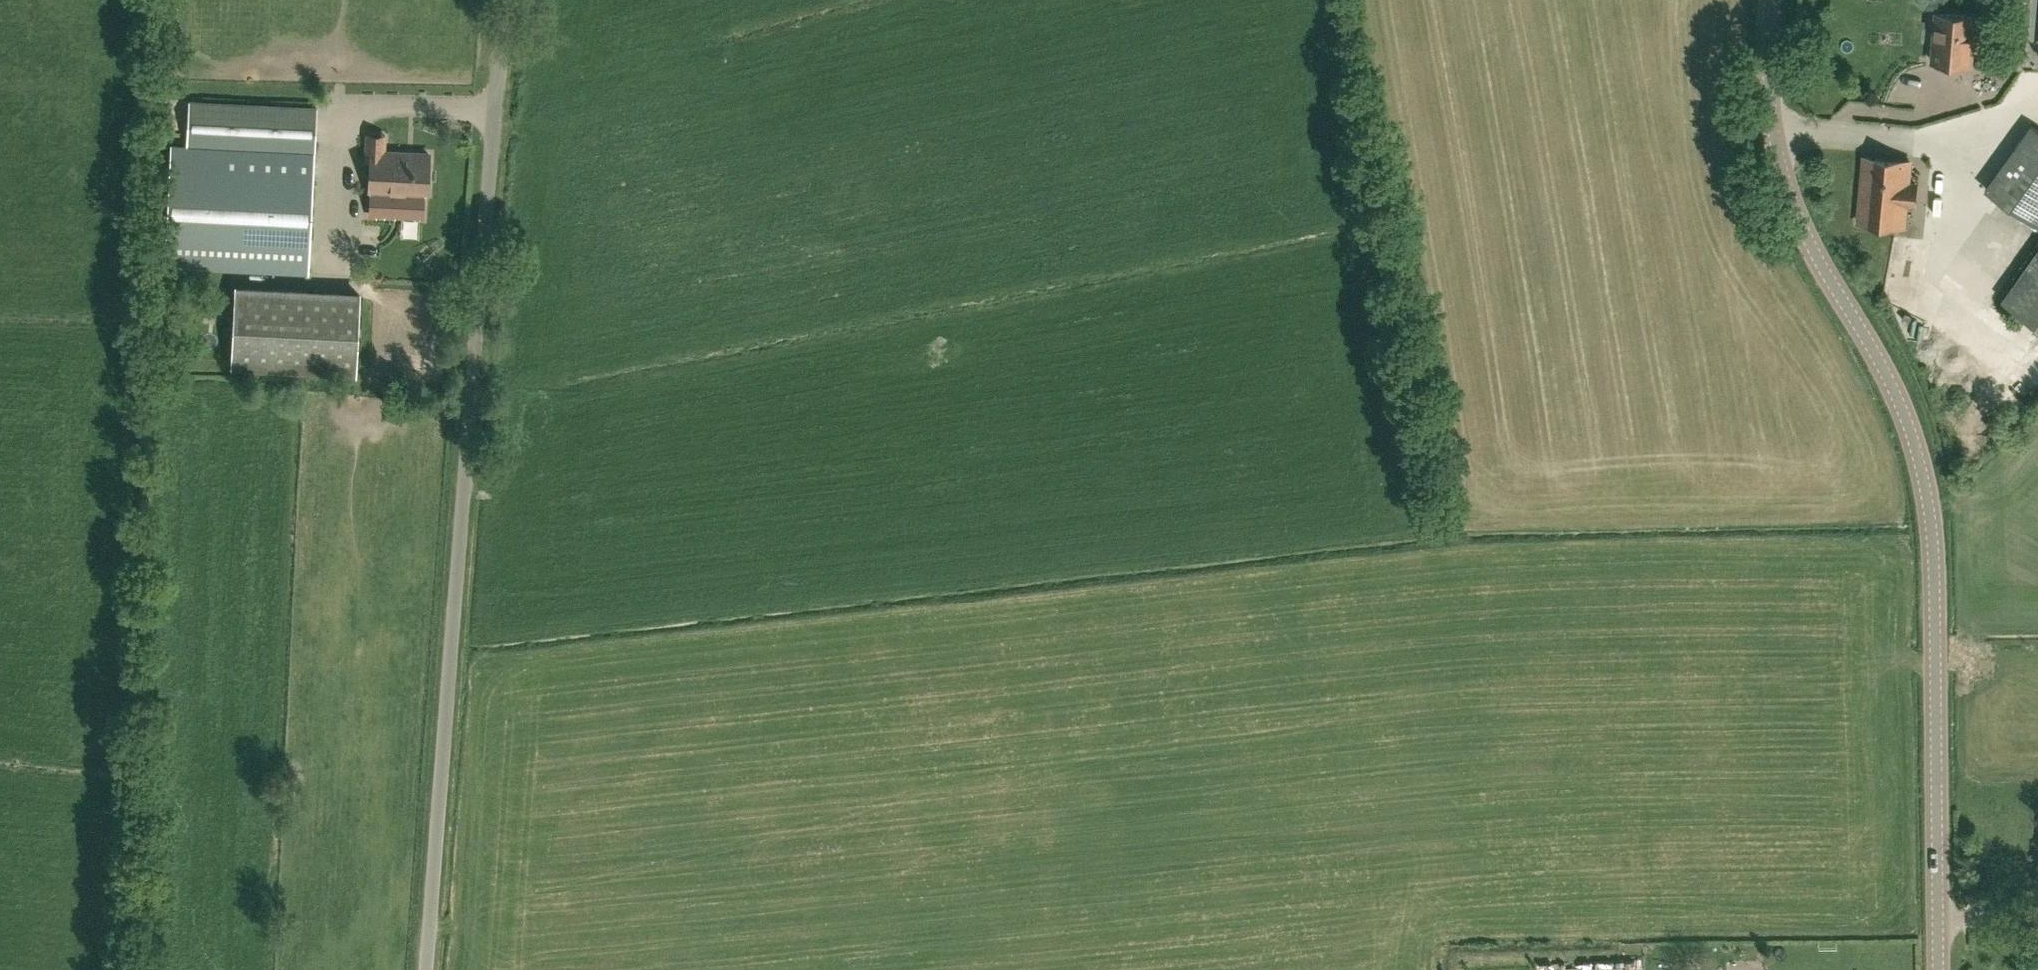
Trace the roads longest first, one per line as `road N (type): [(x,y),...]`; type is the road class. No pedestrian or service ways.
road 1 (tertiary): [(1938,969),(1929,506),(1907,419),(1822,266),(1777,153),(1770,0)]
road 2 (unclassified): [(434,969),(506,0)]

